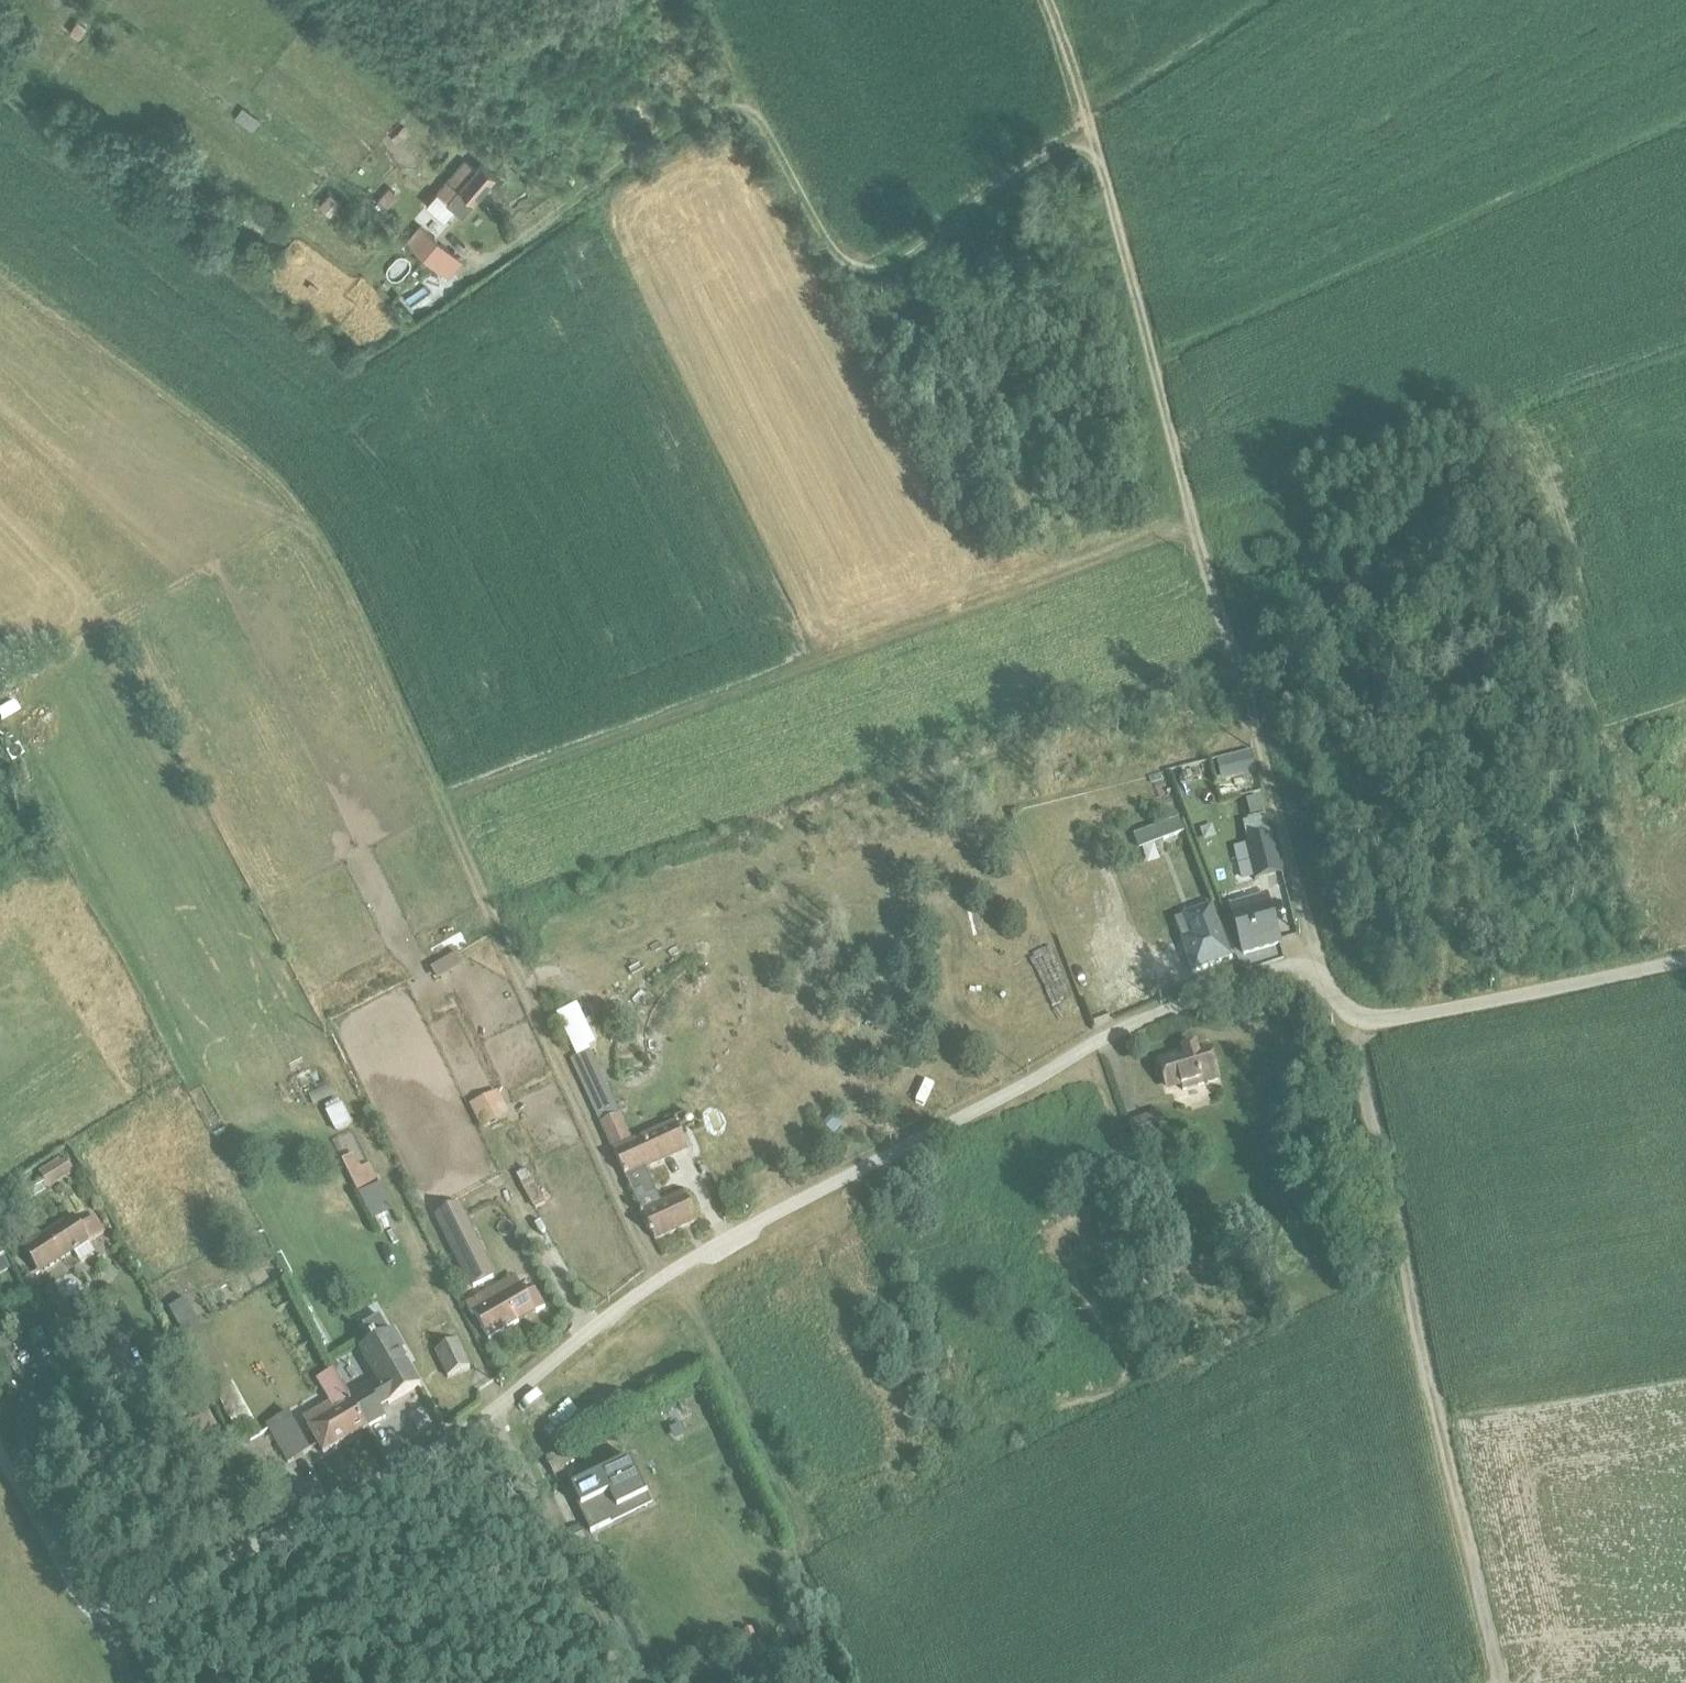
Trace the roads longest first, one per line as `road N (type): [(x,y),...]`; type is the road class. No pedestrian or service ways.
road 1 (residential): [(0,1465),(87,1611),(108,1626),(139,1622),(503,1407),(659,1281),(1180,1009),(1293,977),(1325,986),(1358,1019),(1389,1025),(1685,962)]
road 2 (track): [(1325,986),(1089,137),(1041,0)]
road 3 (track): [(1358,1019),(1494,1682)]
road 4 (track): [(503,1407),(636,1682)]

